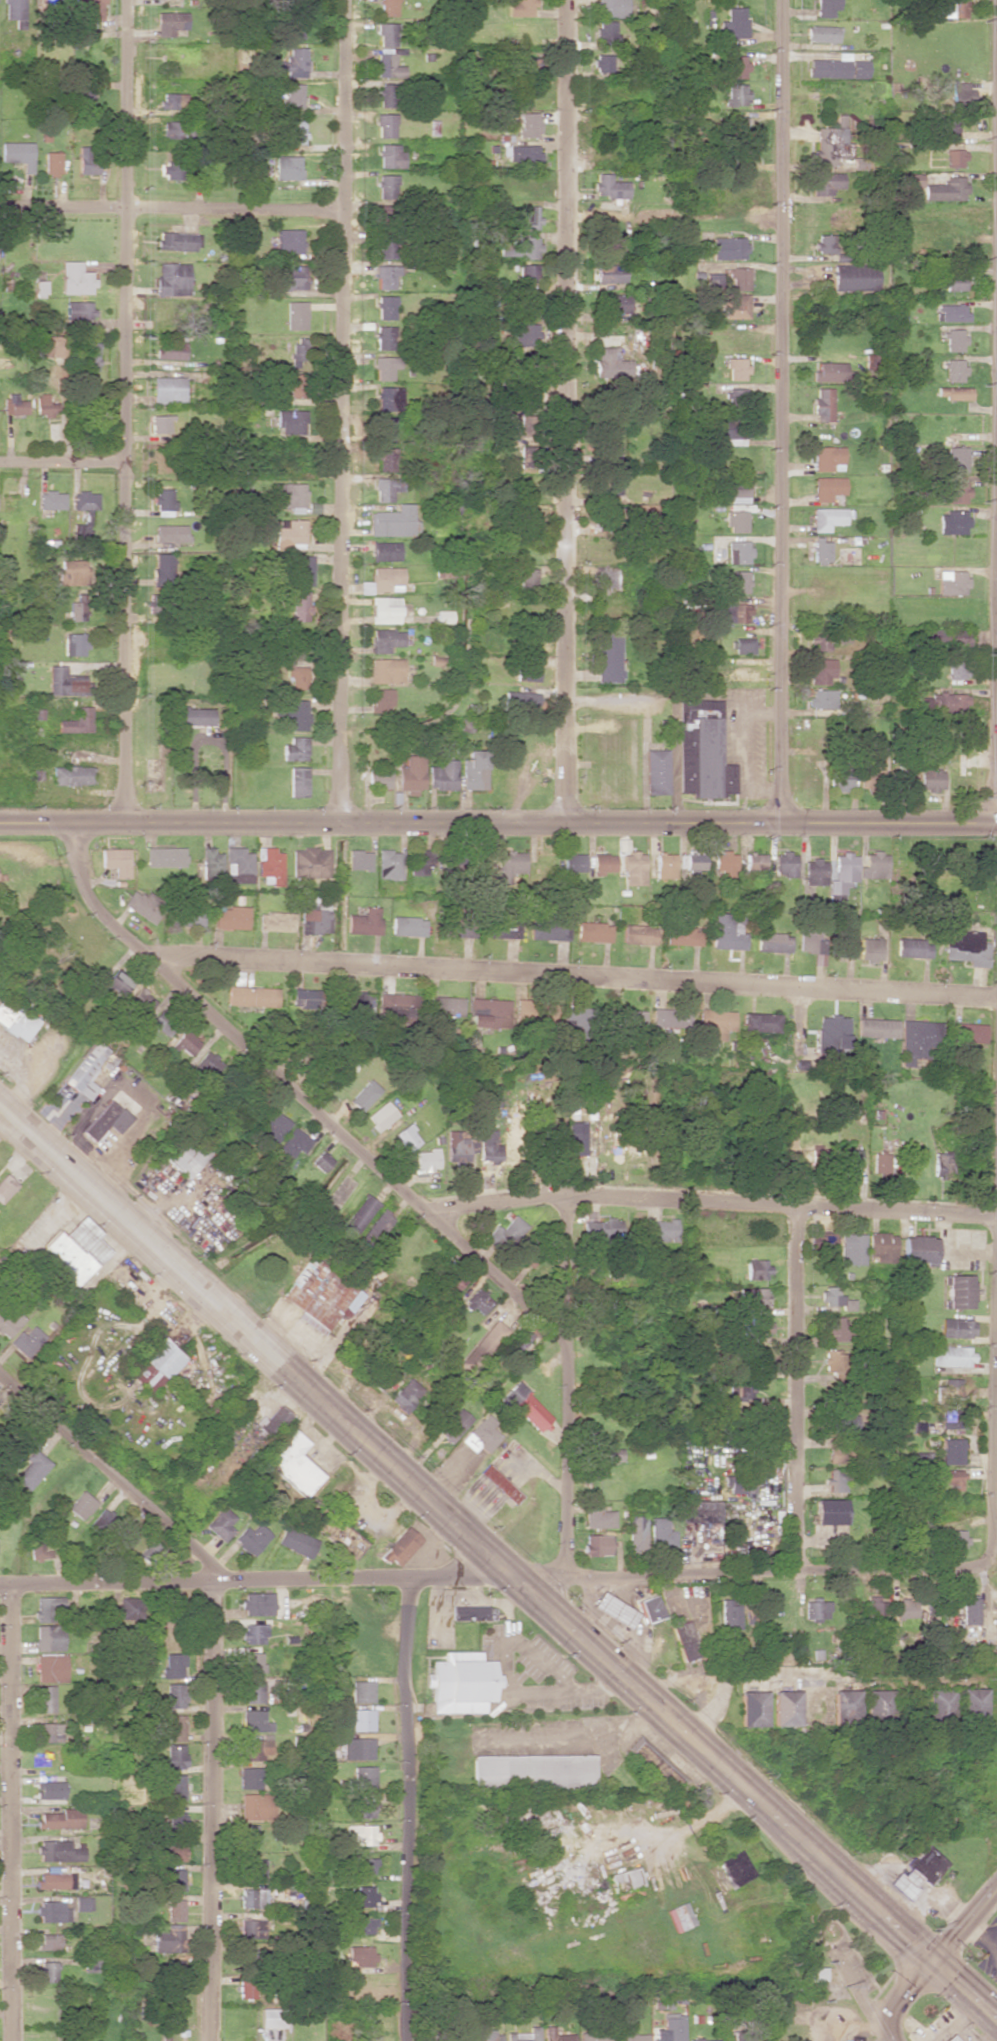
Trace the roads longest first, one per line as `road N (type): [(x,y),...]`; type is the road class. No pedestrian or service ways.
road 1 (trunk): [(913,1942),(0,1104)]
road 2 (residential): [(996,1000),(144,952)]
road 3 (tertiary): [(784,825),(784,0)]
road 4 (residential): [(563,822),(566,0)]
road 5 (residential): [(126,821),(128,0)]
road 6 (residential): [(342,819),(344,0)]
road 7 (tertiary): [(784,825),(126,821)]
road 8 (residential): [(996,1217),(592,1196),(505,1197),(433,1211)]
road 9 (residential): [(433,1211),(144,952),(83,867),(69,823)]
road 10 (residential): [(522,1583),(806,1565),(989,1566)]
road 11 (residential): [(409,2040),(404,1639),(413,1578)]
road 12 (residential): [(210,2040),(215,1580)]
road 13 (residential): [(9,1585),(9,2040)]
road 14 (residential): [(566,1196),(569,1578)]
road 15 (residential): [(795,1566),(794,1205)]
road 16 (residential): [(345,211),(0,207)]
road 17 (residential): [(986,1648),(996,1330)]
road 18 (residential): [(215,1580),(209,1561),(0,1374)]
road 19 (residential): [(215,1580),(444,1575),(468,1570),(487,1551)]
road 20 (residential): [(691,1739),(723,1678),(870,1676)]
road 21 (residential): [(0,1585),(215,1580)]
road 22 (tertiary): [(996,829),(784,825)]
road 23 (residential): [(433,1211),(563,1339)]
road 24 (tertiary): [(126,821),(0,822)]
road 25 (residential): [(125,461),(0,462)]

